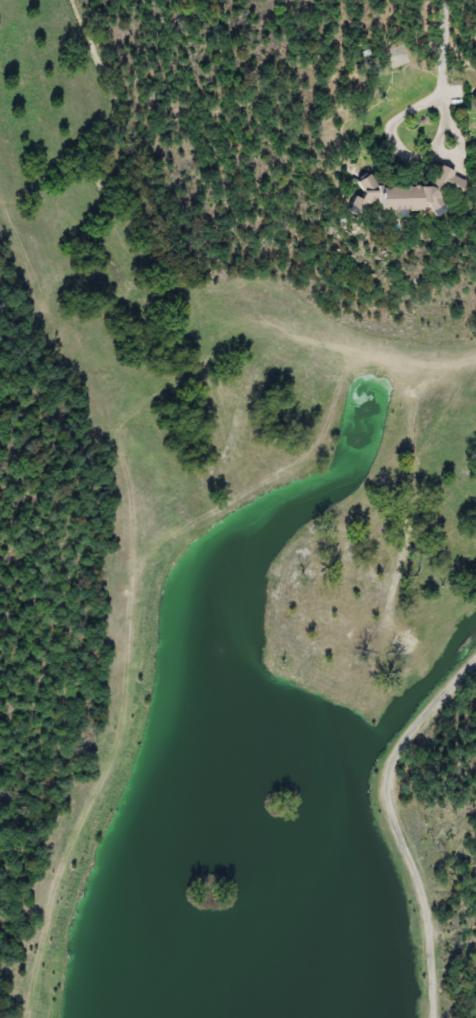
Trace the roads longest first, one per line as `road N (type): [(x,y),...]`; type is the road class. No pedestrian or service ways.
road 1 (residential): [(438,1017),(435,927),(385,785),(408,733),(475,656)]
road 2 (residential): [(442,123),(446,91),(397,121),(390,135),(395,150),(423,159),(442,123)]

